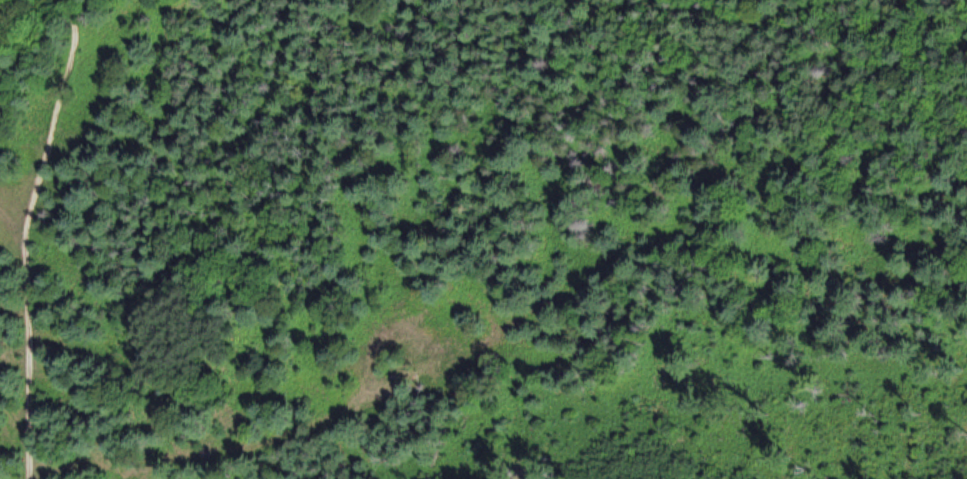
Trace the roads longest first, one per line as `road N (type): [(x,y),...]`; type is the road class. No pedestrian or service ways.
road 1 (track): [(60,0),(74,27),(72,46),(23,233),(29,478)]

